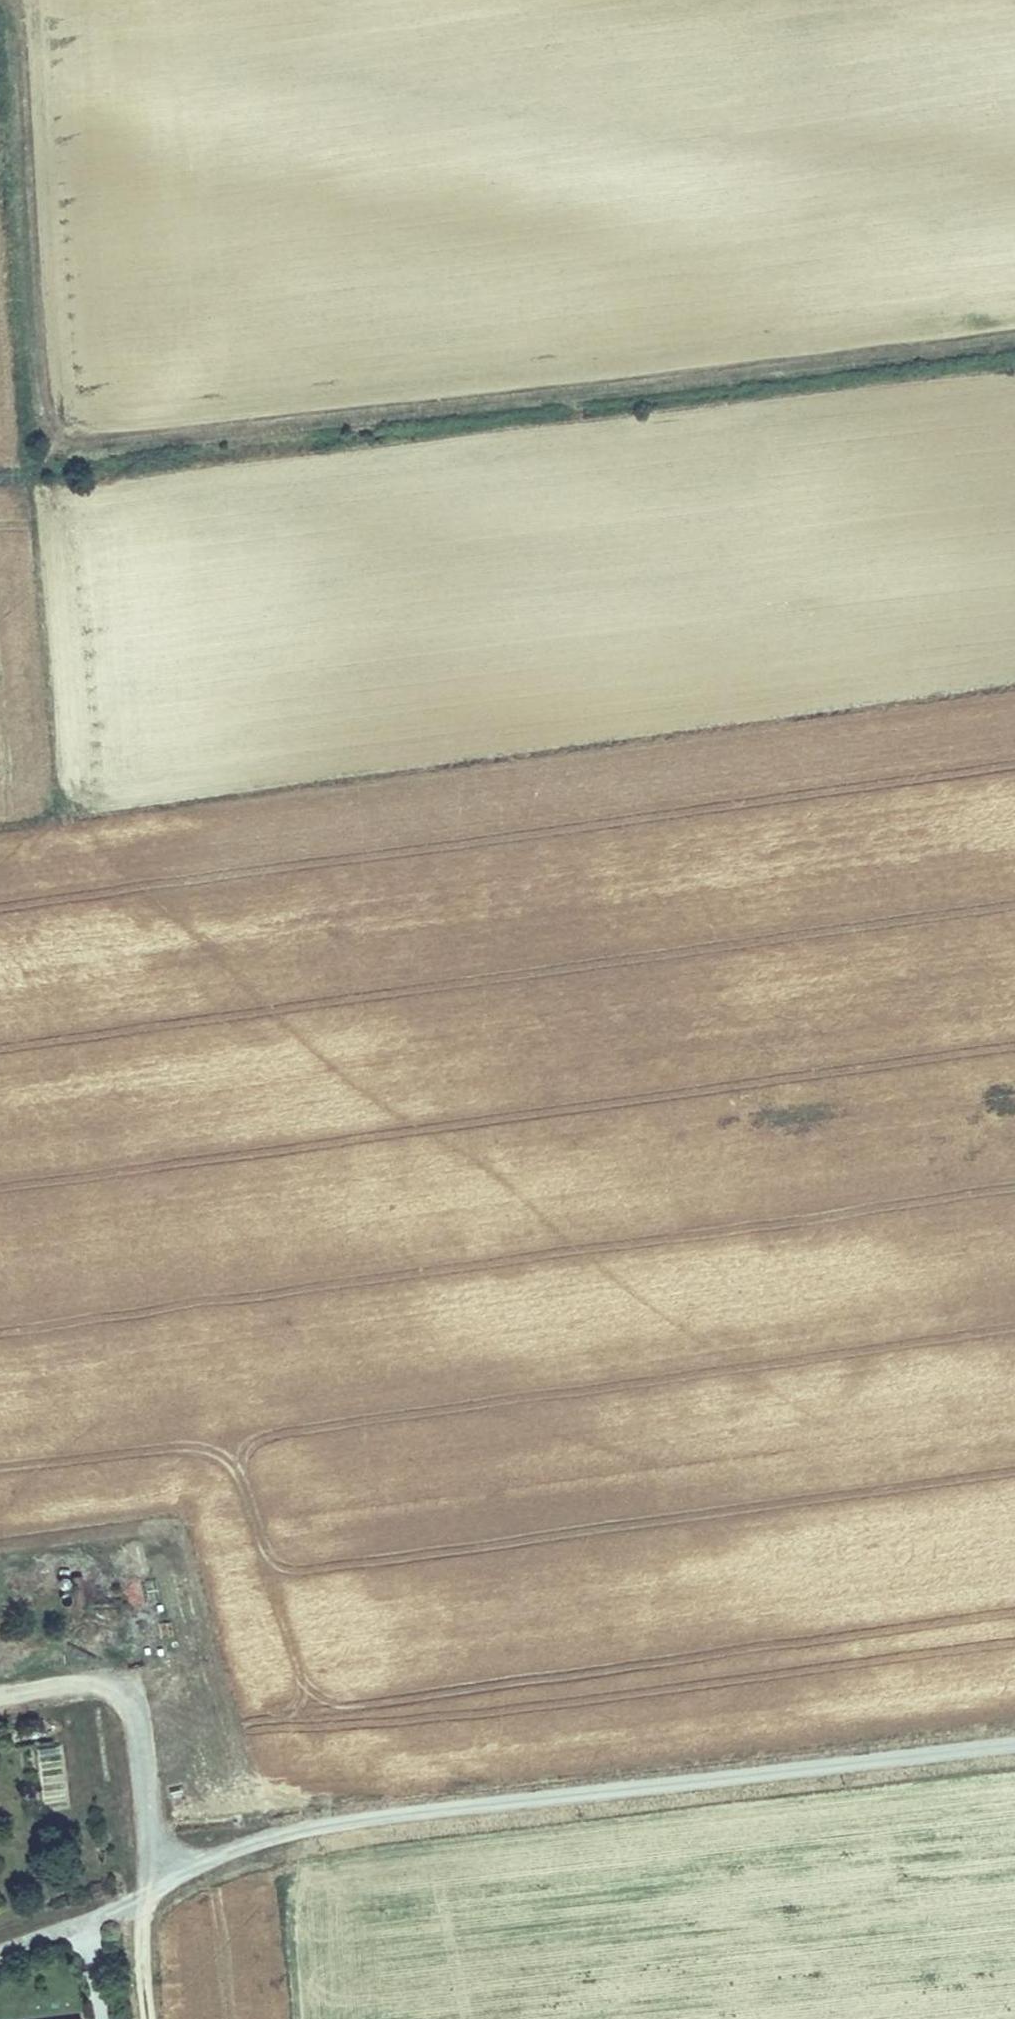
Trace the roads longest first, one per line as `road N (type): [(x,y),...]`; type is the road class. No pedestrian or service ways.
road 1 (track): [(1014,343),(78,440),(48,424),(29,376),(14,61),(0,7)]
road 2 (track): [(179,1872),(150,1820),(138,1718),(121,1697),(98,1684),(61,1684),(0,1698)]

